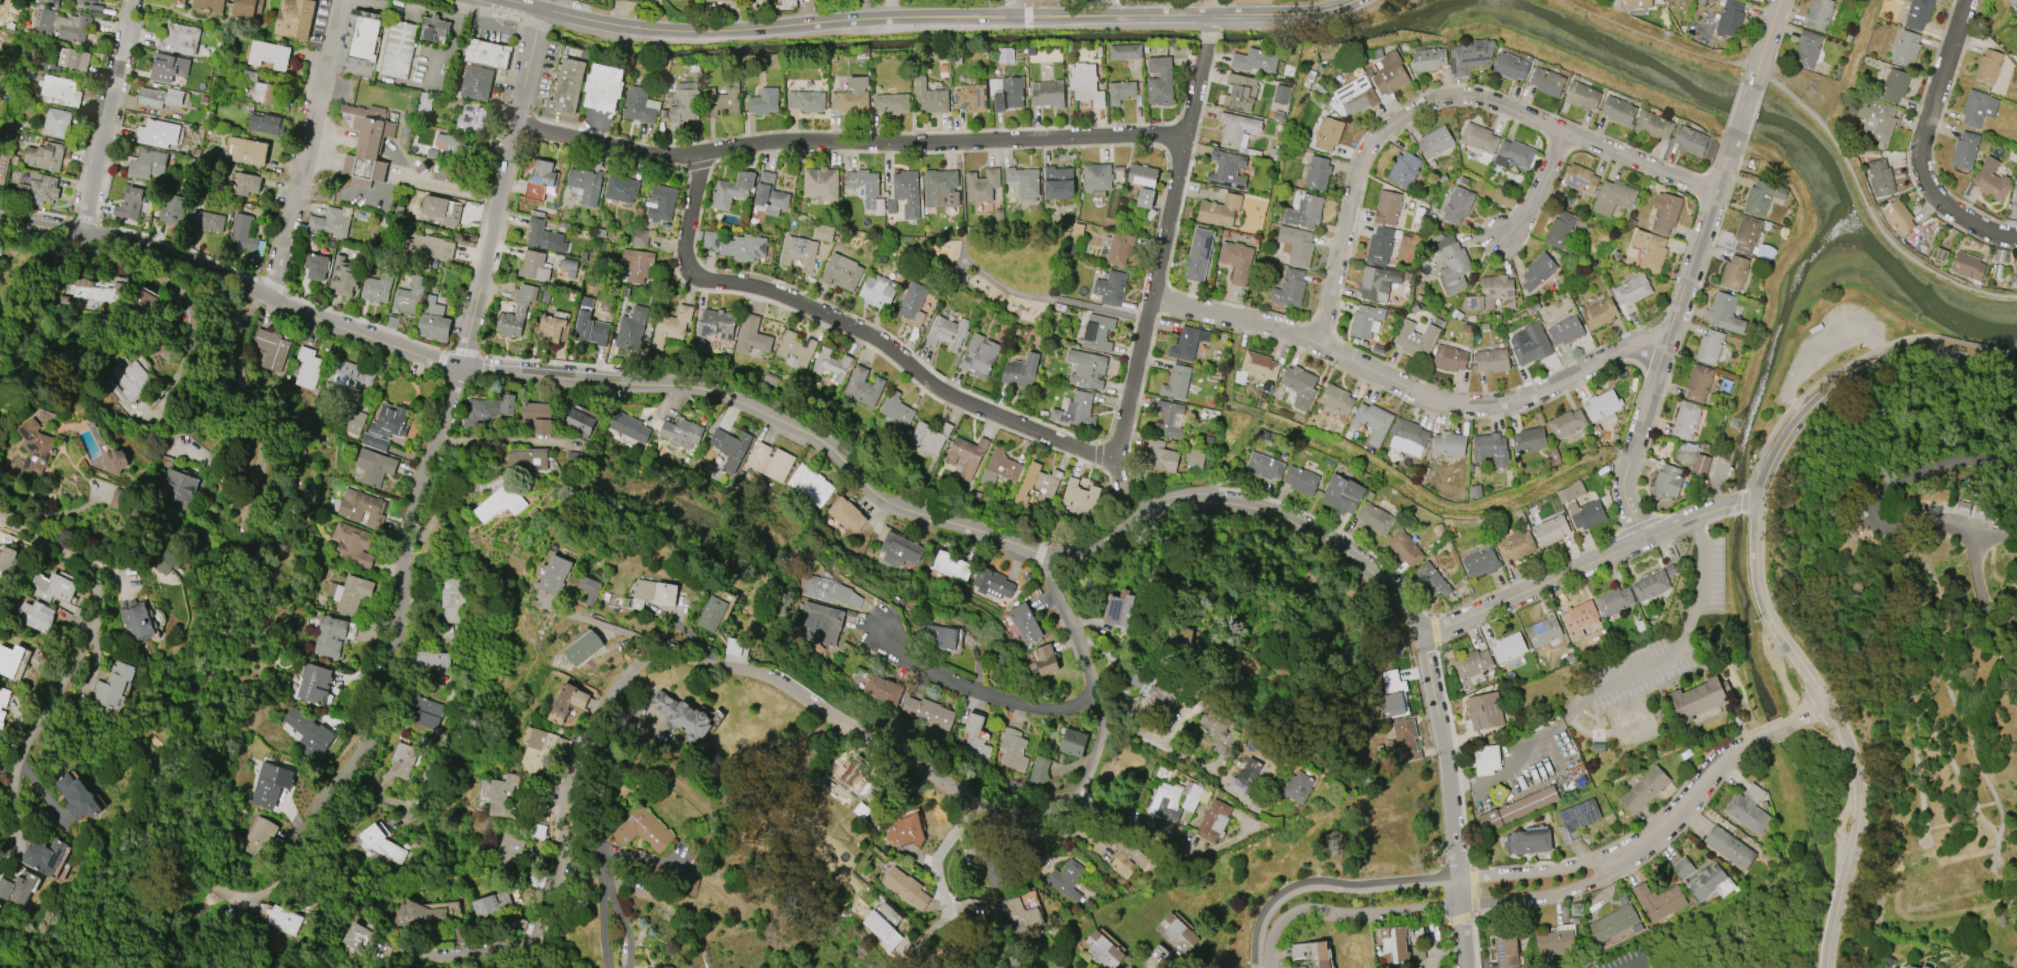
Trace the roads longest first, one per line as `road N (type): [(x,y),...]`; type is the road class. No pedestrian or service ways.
road 1 (residential): [(1731,507),(1425,636),(1320,532),(1232,498),(1152,513),(1047,559),(905,511),(823,445),(721,395),(463,370),(83,229),(0,214)]
road 2 (primary): [(1356,0),(1270,16),(1019,13),(696,31),(613,25),(502,0)]
road 3 (residential): [(542,11),(463,370),(416,526),(354,793)]
road 4 (residential): [(1078,796),(1030,813),(978,807),(758,672),(684,659),(645,662),(591,720),(563,784),(562,855),(532,935)]
road 5 (residential): [(1184,144),(788,140),(675,159),(518,130)]
road 6 (residential): [(1117,464),(957,402),(864,333),(768,292),(703,281),(687,256),(701,158)]
road 7 (residential): [(1716,194),(1481,100),(1424,105),(1365,157),(1320,345)]
road 8 (residential): [(2016,370),(1936,357),(1868,364),(1838,377),(1777,440),(1764,473),(1760,580),(1771,617),(1830,706)]
road 9 (residential): [(1668,337),(1533,397),(1478,408),(1420,396),(1320,345),(1153,300)]
road 10 (residential): [(0,543),(15,529),(62,539),(94,579),(94,663),(13,788),(17,842),(0,863)]
road 11 (residential): [(1206,43),(1117,464)]
road 12 (residential): [(1732,151),(1628,477),(1644,542)]
road 13 (residential): [(1769,737),(1723,763),(1637,853),(1548,885),(1461,894)]
road 14 (residential): [(1425,636),(1449,770),(1466,967)]
road 15 (residential): [(339,0),(267,298)]
road 16 (residential): [(1969,0),(1923,159),(1949,207),(1992,233),(2016,238)]
road 17 (residential): [(1830,706),(1854,755),(1861,815),(1828,967)]
road 18 (residential): [(1047,559),(1089,664),(1104,727),(1078,796)]
road 19 (residential): [(1095,691),(1054,710),(1022,705),(901,659),(880,628)]
road 20 (residential): [(1461,894),(1299,904),(1275,915),(1264,967)]
road 21 (residential): [(127,0),(83,229)]
road 22 (residential): [(1566,135),(1528,217),(1506,239)]

